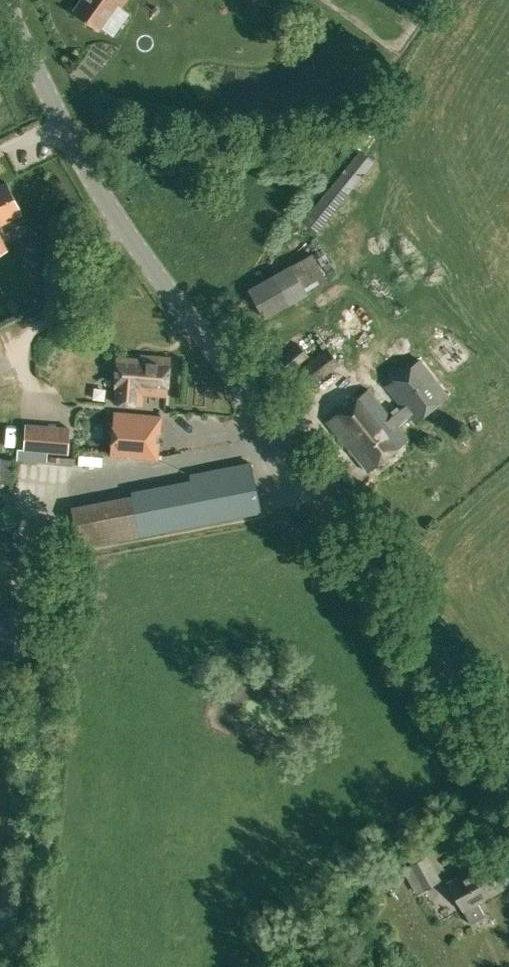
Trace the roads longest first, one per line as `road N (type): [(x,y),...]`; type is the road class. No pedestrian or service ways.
road 1 (tertiary): [(508,738),(135,256),(10,0)]

